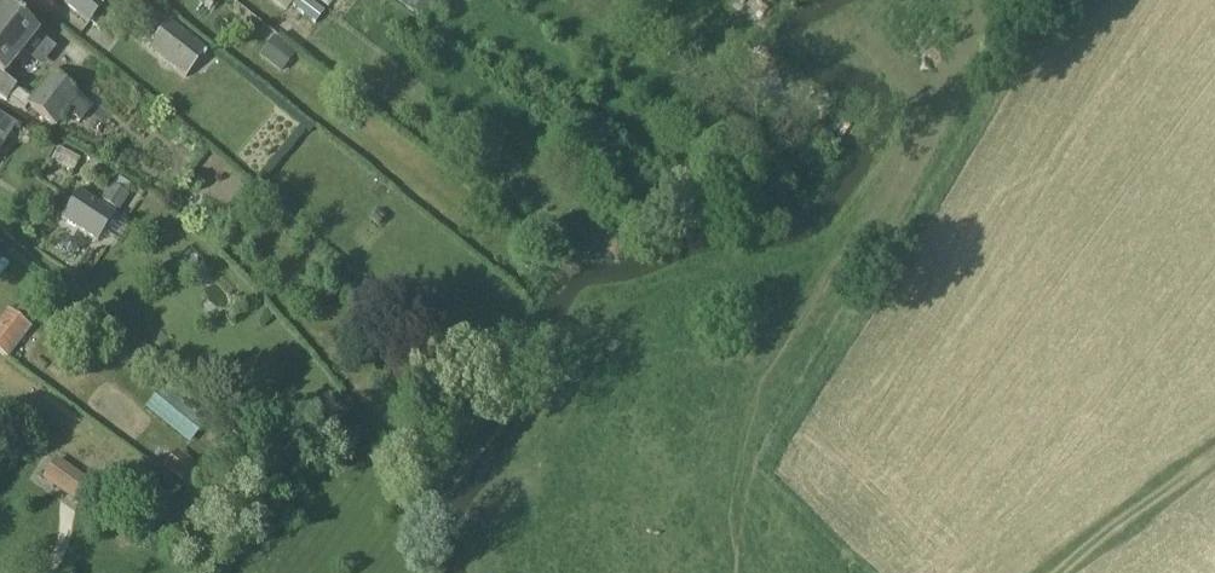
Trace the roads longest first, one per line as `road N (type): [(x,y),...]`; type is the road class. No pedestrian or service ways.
road 1 (track): [(1055,572),(1214,455)]

